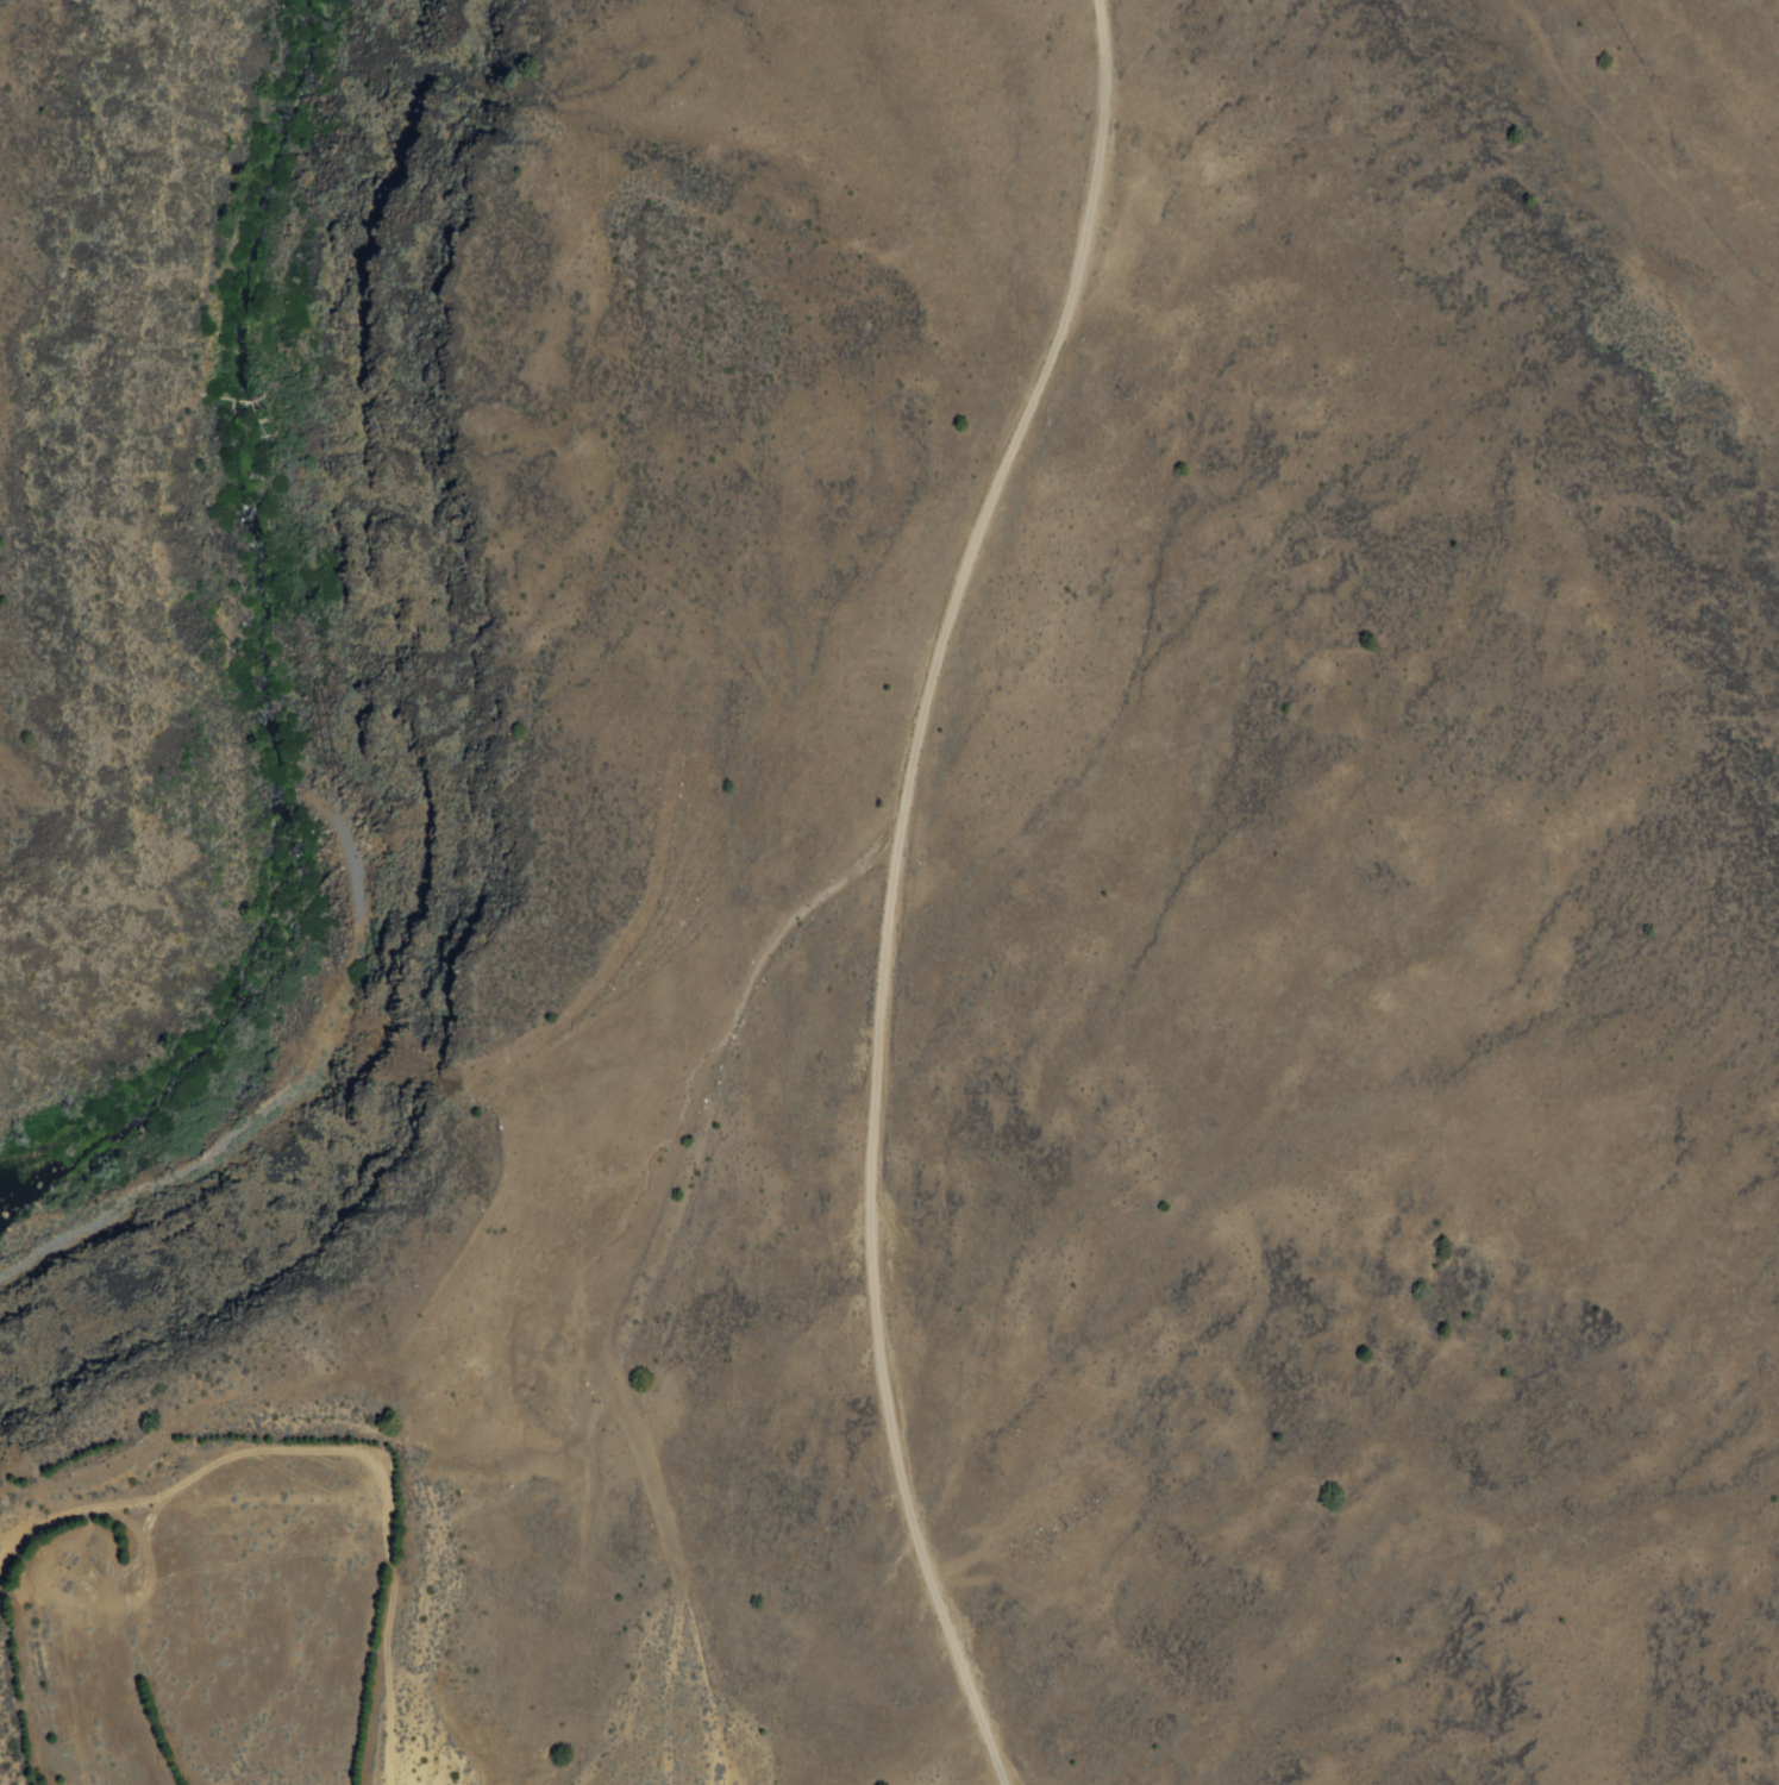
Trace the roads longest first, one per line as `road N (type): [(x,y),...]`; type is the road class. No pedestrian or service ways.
road 1 (residential): [(675,1784),(685,1601),(668,1514),(619,1382),(620,1327),(775,953),(806,914),(902,851),(913,829),(946,641),(1002,490),(1098,283),(1121,206),(1125,115),(1112,0)]

